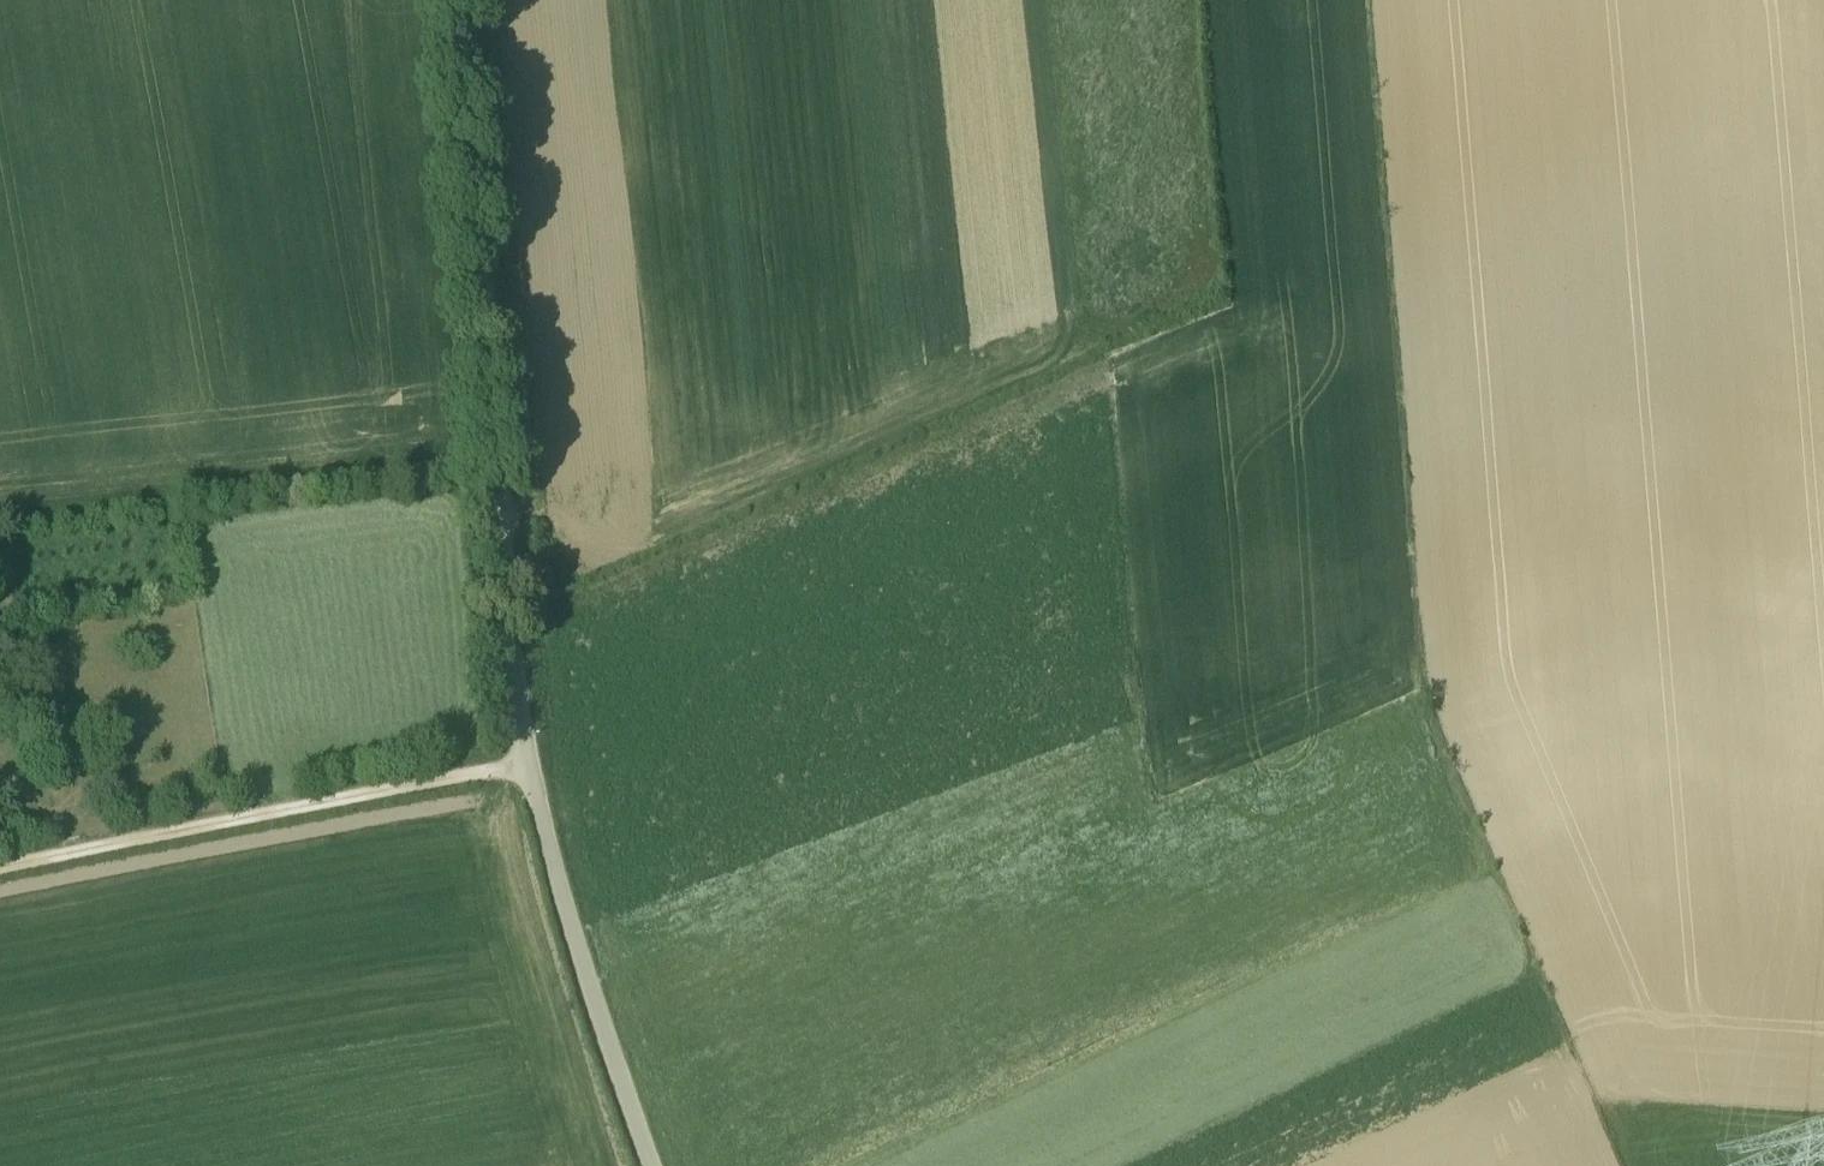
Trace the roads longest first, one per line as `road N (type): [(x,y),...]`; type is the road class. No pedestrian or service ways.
road 1 (unclassified): [(651,1165),(591,994),(530,775),(515,692),(454,0)]
road 2 (track): [(530,775),(0,872)]

